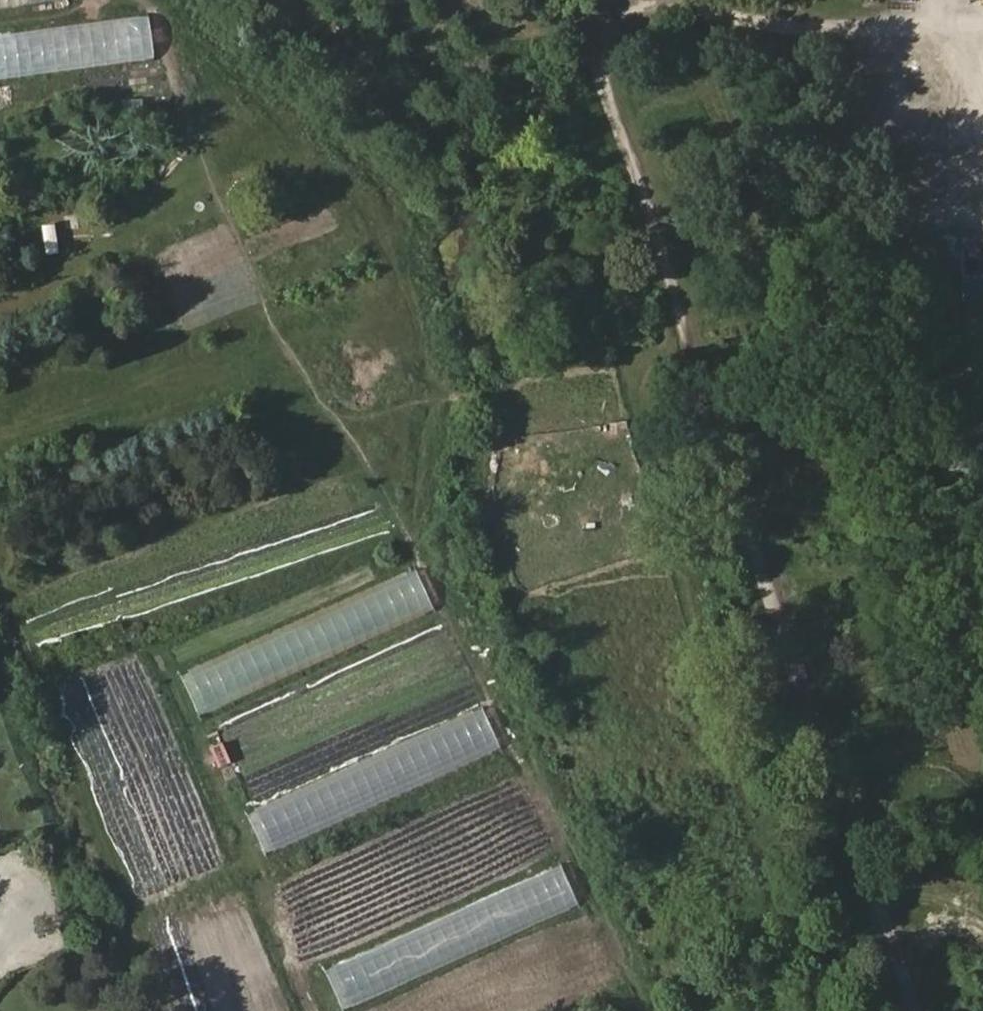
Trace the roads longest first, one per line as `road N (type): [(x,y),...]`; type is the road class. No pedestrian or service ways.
road 1 (track): [(581,0),(919,1010)]

